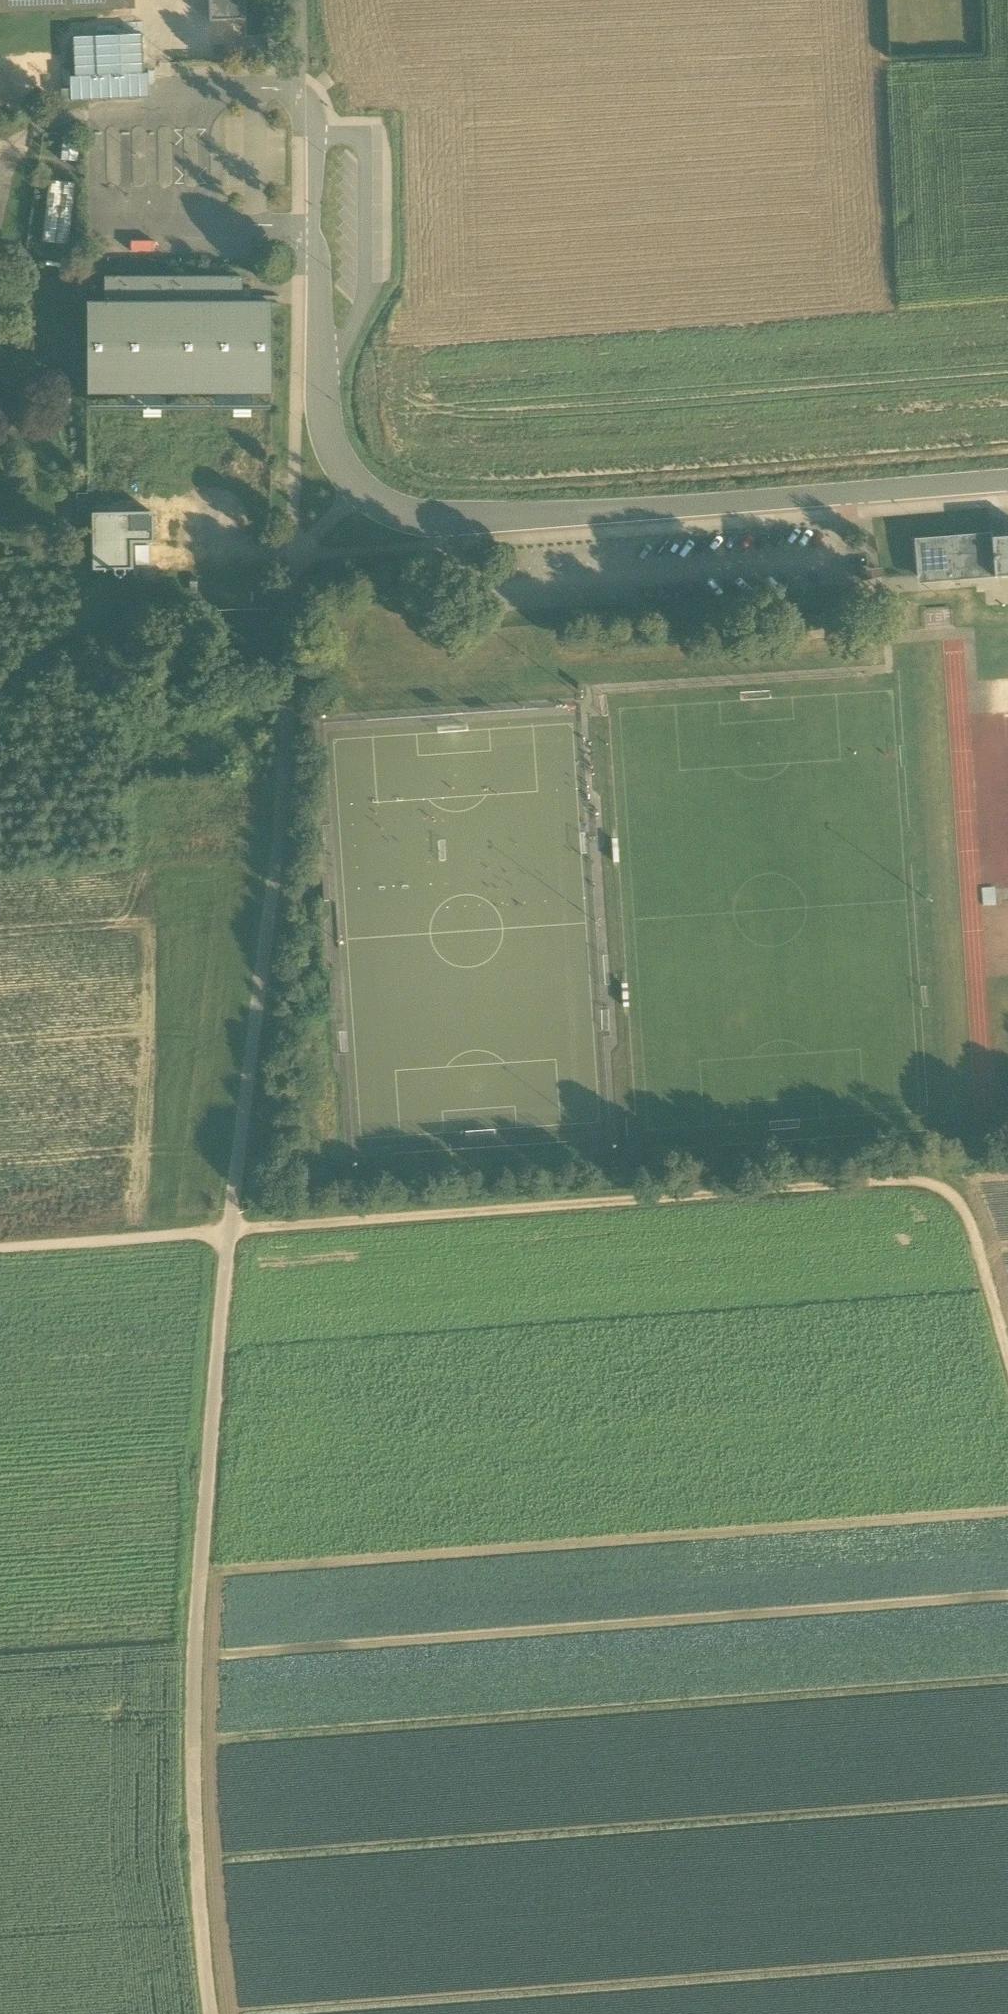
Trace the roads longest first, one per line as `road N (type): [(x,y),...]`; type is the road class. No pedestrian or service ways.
road 1 (unclassified): [(318,109),(319,394),(357,494),(450,521),(1007,479)]
road 2 (track): [(1007,1362),(955,1175),(229,1230)]
road 3 (unclassified): [(229,1230),(191,1678),(199,1929),(211,2013)]
road 4 (residential): [(0,1248),(229,1230)]

